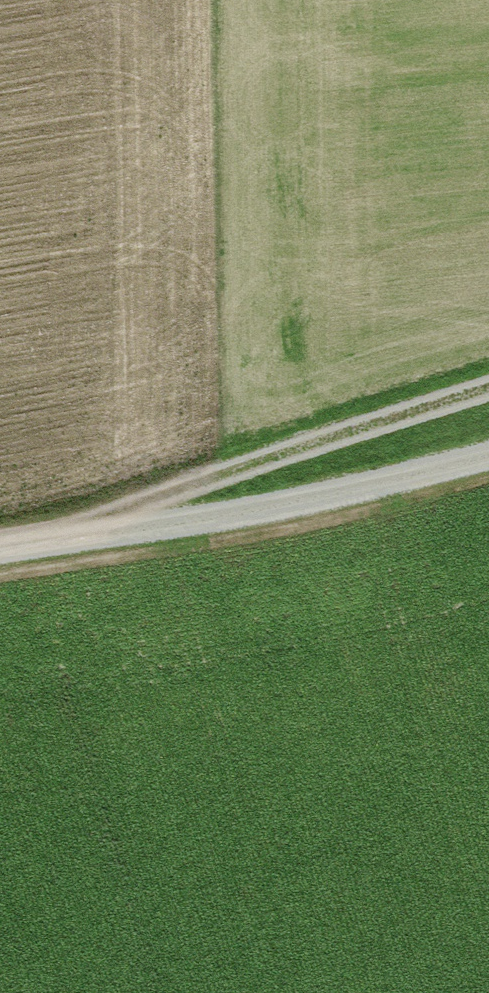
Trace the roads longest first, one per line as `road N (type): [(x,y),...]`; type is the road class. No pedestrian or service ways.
road 1 (track): [(488,456),(252,515),(0,556)]
road 2 (track): [(44,548),(488,395)]

